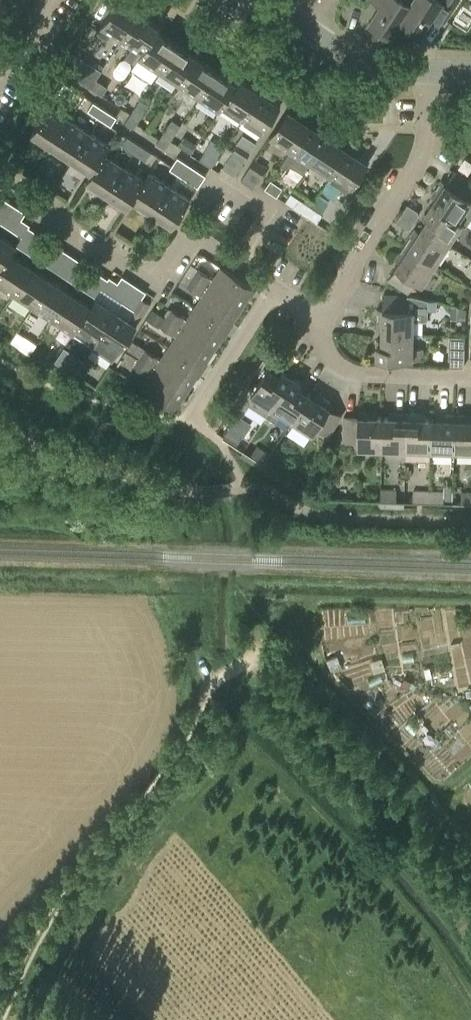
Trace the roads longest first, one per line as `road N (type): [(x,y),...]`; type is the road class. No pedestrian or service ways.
road 1 (track): [(1,1019),(58,906),(164,776),(205,694),(291,631)]
road 2 (track): [(470,767),(437,795),(291,631),(317,604),(470,607)]
road 3 (residential): [(237,265),(205,245),(178,247),(161,273),(136,274),(0,184)]
road 4 (residential): [(325,320),(426,147),(426,70)]
road 5 (residential): [(470,374),(355,371),(322,353),(325,320)]
road 6 (residential): [(217,174),(270,208),(237,265)]
road 7 (residential): [(311,32),(355,62),(426,70)]

